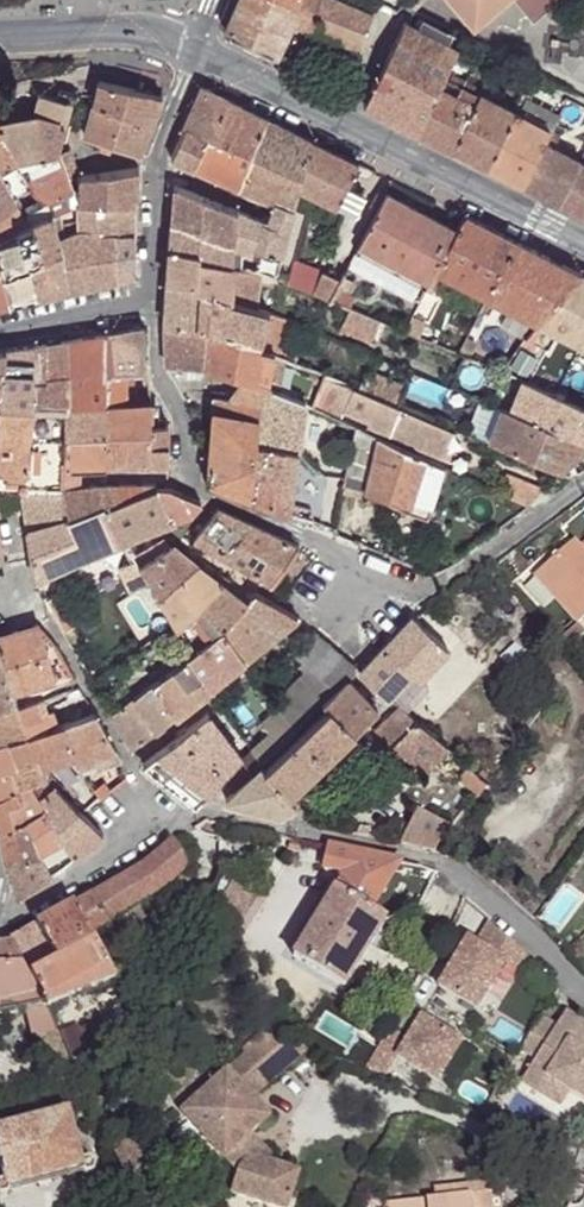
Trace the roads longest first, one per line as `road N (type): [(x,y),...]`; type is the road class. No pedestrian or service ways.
road 1 (residential): [(153,309),(155,366),(200,487),(429,586),(442,585),(583,483)]
road 2 (residential): [(154,797),(174,809),(469,877),(583,993)]
road 3 (tertiary): [(583,241),(197,53)]
road 4 (residential): [(25,592),(154,797)]
road 5 (residential): [(154,797),(132,841),(15,915),(0,915)]
road 6 (tertiary): [(197,53),(155,35),(0,40)]
road 7 (residential): [(0,331),(153,309)]
road 8 (residential): [(153,309),(158,166)]

